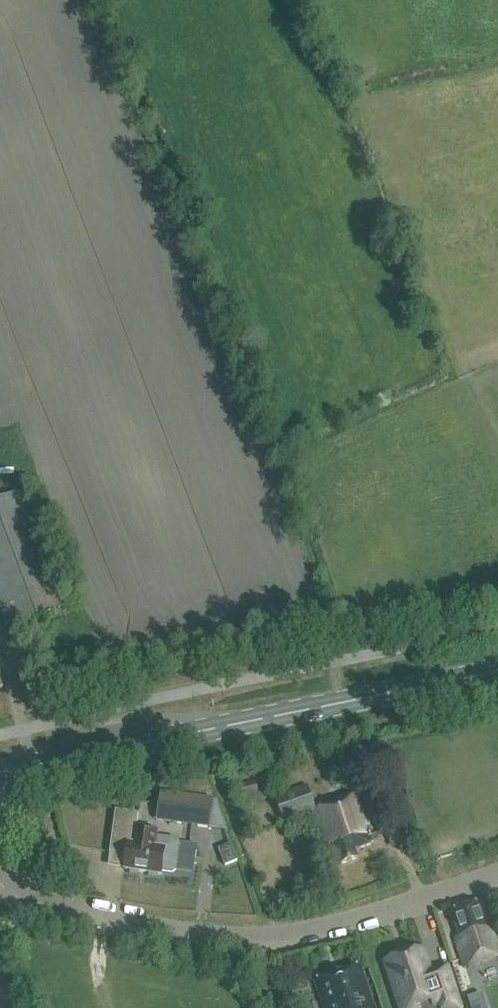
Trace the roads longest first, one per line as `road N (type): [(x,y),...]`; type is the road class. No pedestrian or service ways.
road 1 (unclassified): [(0,882),(5,891),(163,927),(252,937),(351,919),(497,873)]
road 2 (secondary): [(0,772),(497,671)]

